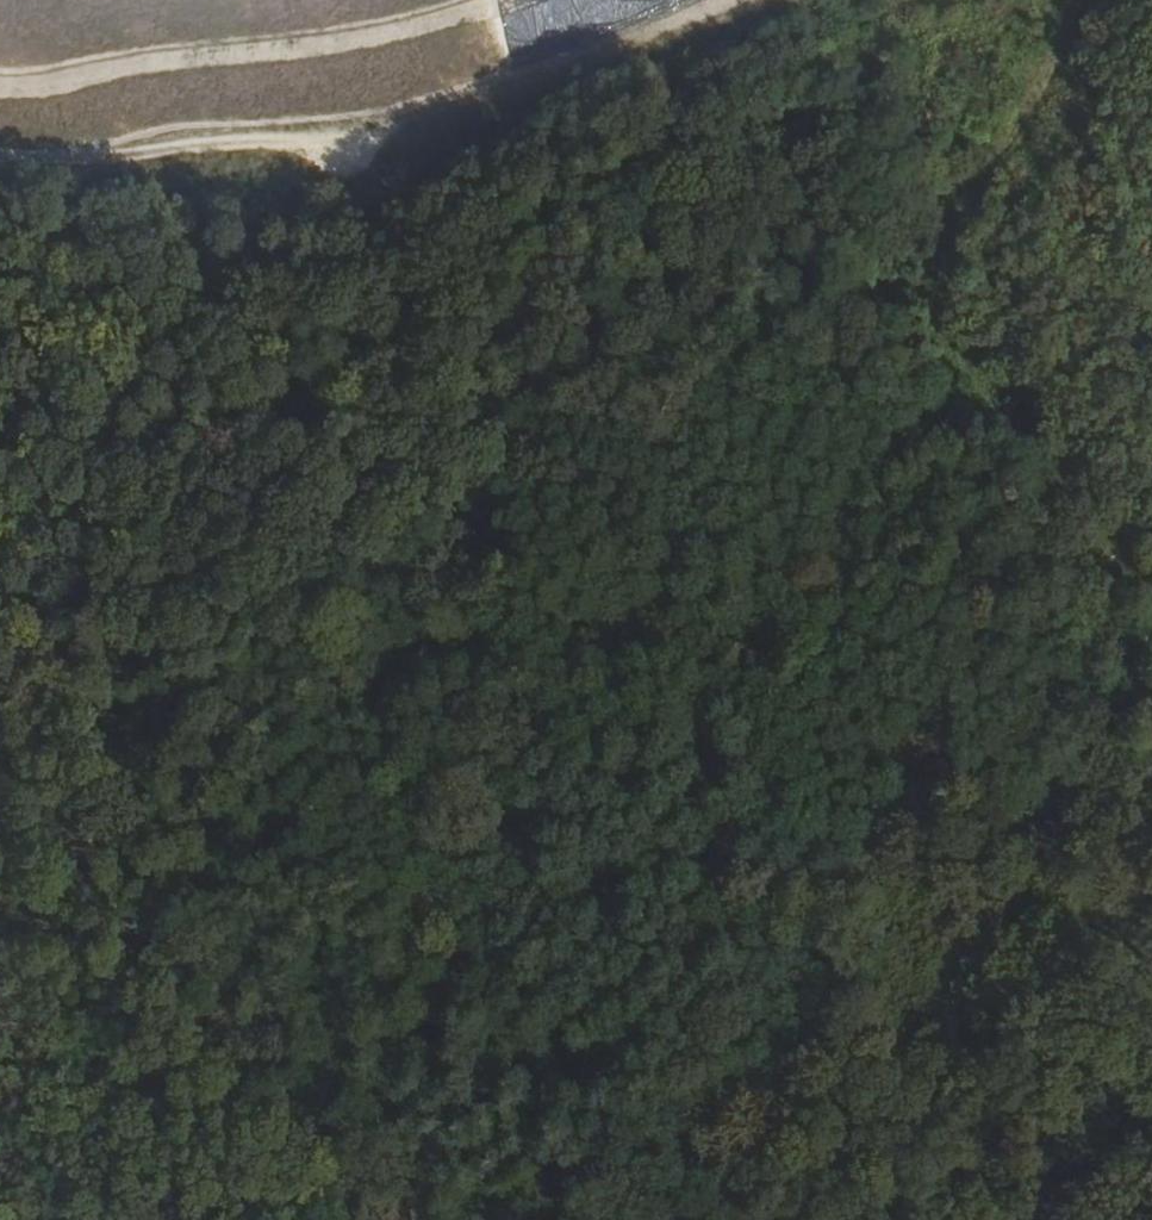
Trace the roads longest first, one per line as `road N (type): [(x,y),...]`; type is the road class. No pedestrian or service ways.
road 1 (track): [(1151,580),(986,387),(935,312),(945,238),(1025,121),(1086,0)]

